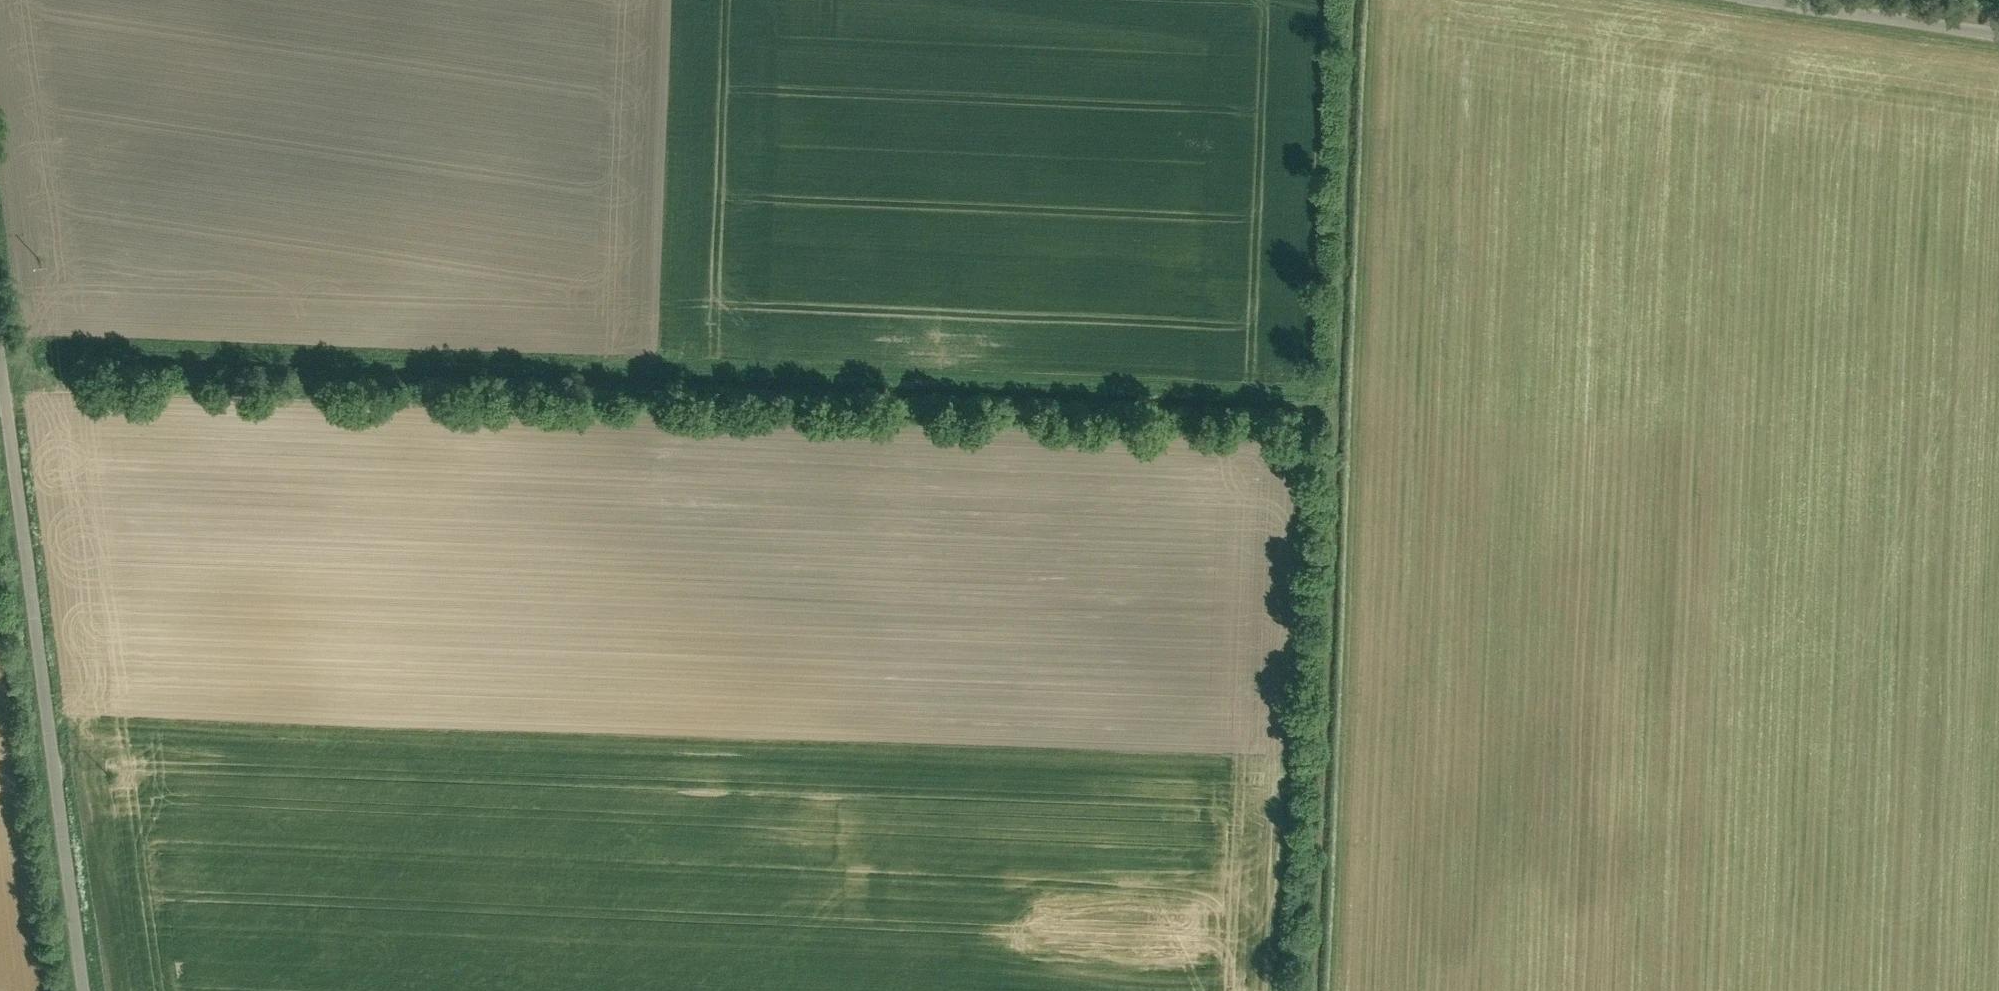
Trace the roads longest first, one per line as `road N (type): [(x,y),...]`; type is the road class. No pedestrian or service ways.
road 1 (residential): [(0,379),(81,990)]
road 2 (residential): [(1816,0),(1998,29)]

